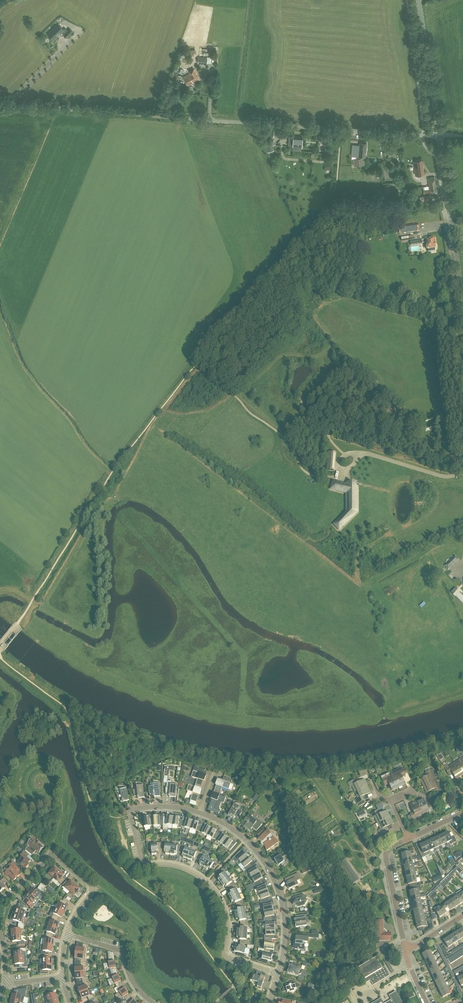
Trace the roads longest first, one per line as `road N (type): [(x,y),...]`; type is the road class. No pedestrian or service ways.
road 1 (unclassified): [(439,136),(0,106)]
road 2 (residential): [(278,974),(226,956),(220,897),(190,872),(143,864),(131,813)]
road 3 (residential): [(278,974),(286,922),(270,871),(245,840),(202,814)]
road 4 (track): [(112,472),(32,386),(0,318)]
road 5 (track): [(110,471),(15,626)]
road 6 (residential): [(0,903),(52,854),(93,888),(68,935)]
road 7 (secondary): [(462,306),(439,136)]
road 8 (secondary): [(439,136),(418,0)]
road 9 (residential): [(407,951),(386,856),(409,840)]

